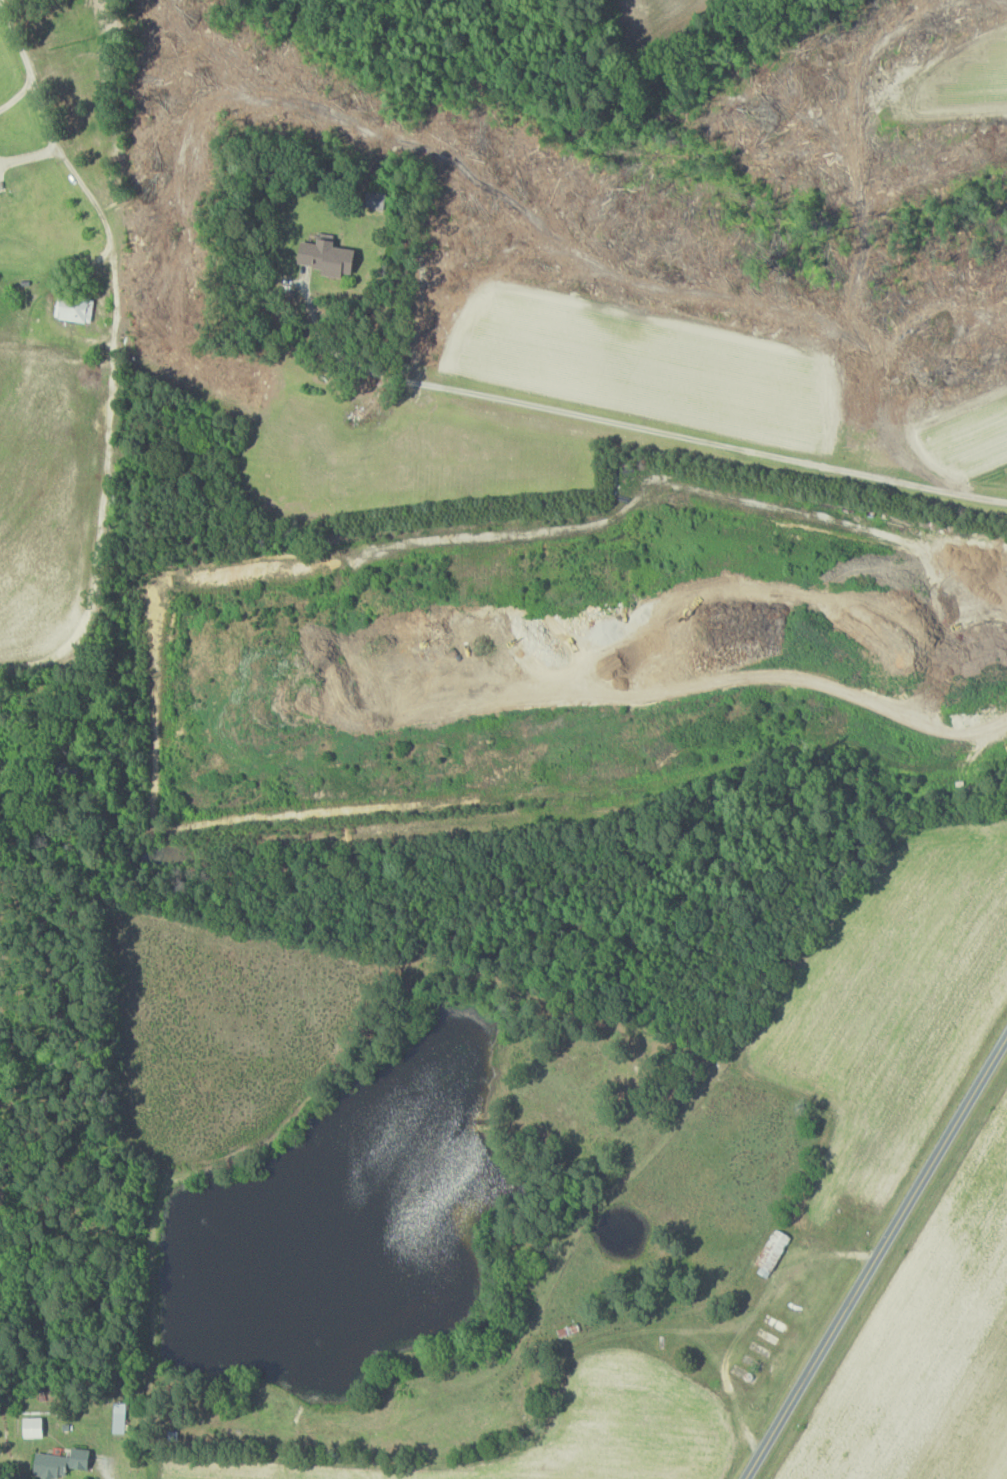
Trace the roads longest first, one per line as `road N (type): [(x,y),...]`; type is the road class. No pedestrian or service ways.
road 1 (residential): [(747,1478),(1006,1040)]
road 2 (residential): [(0,109),(32,81),(2,0)]

